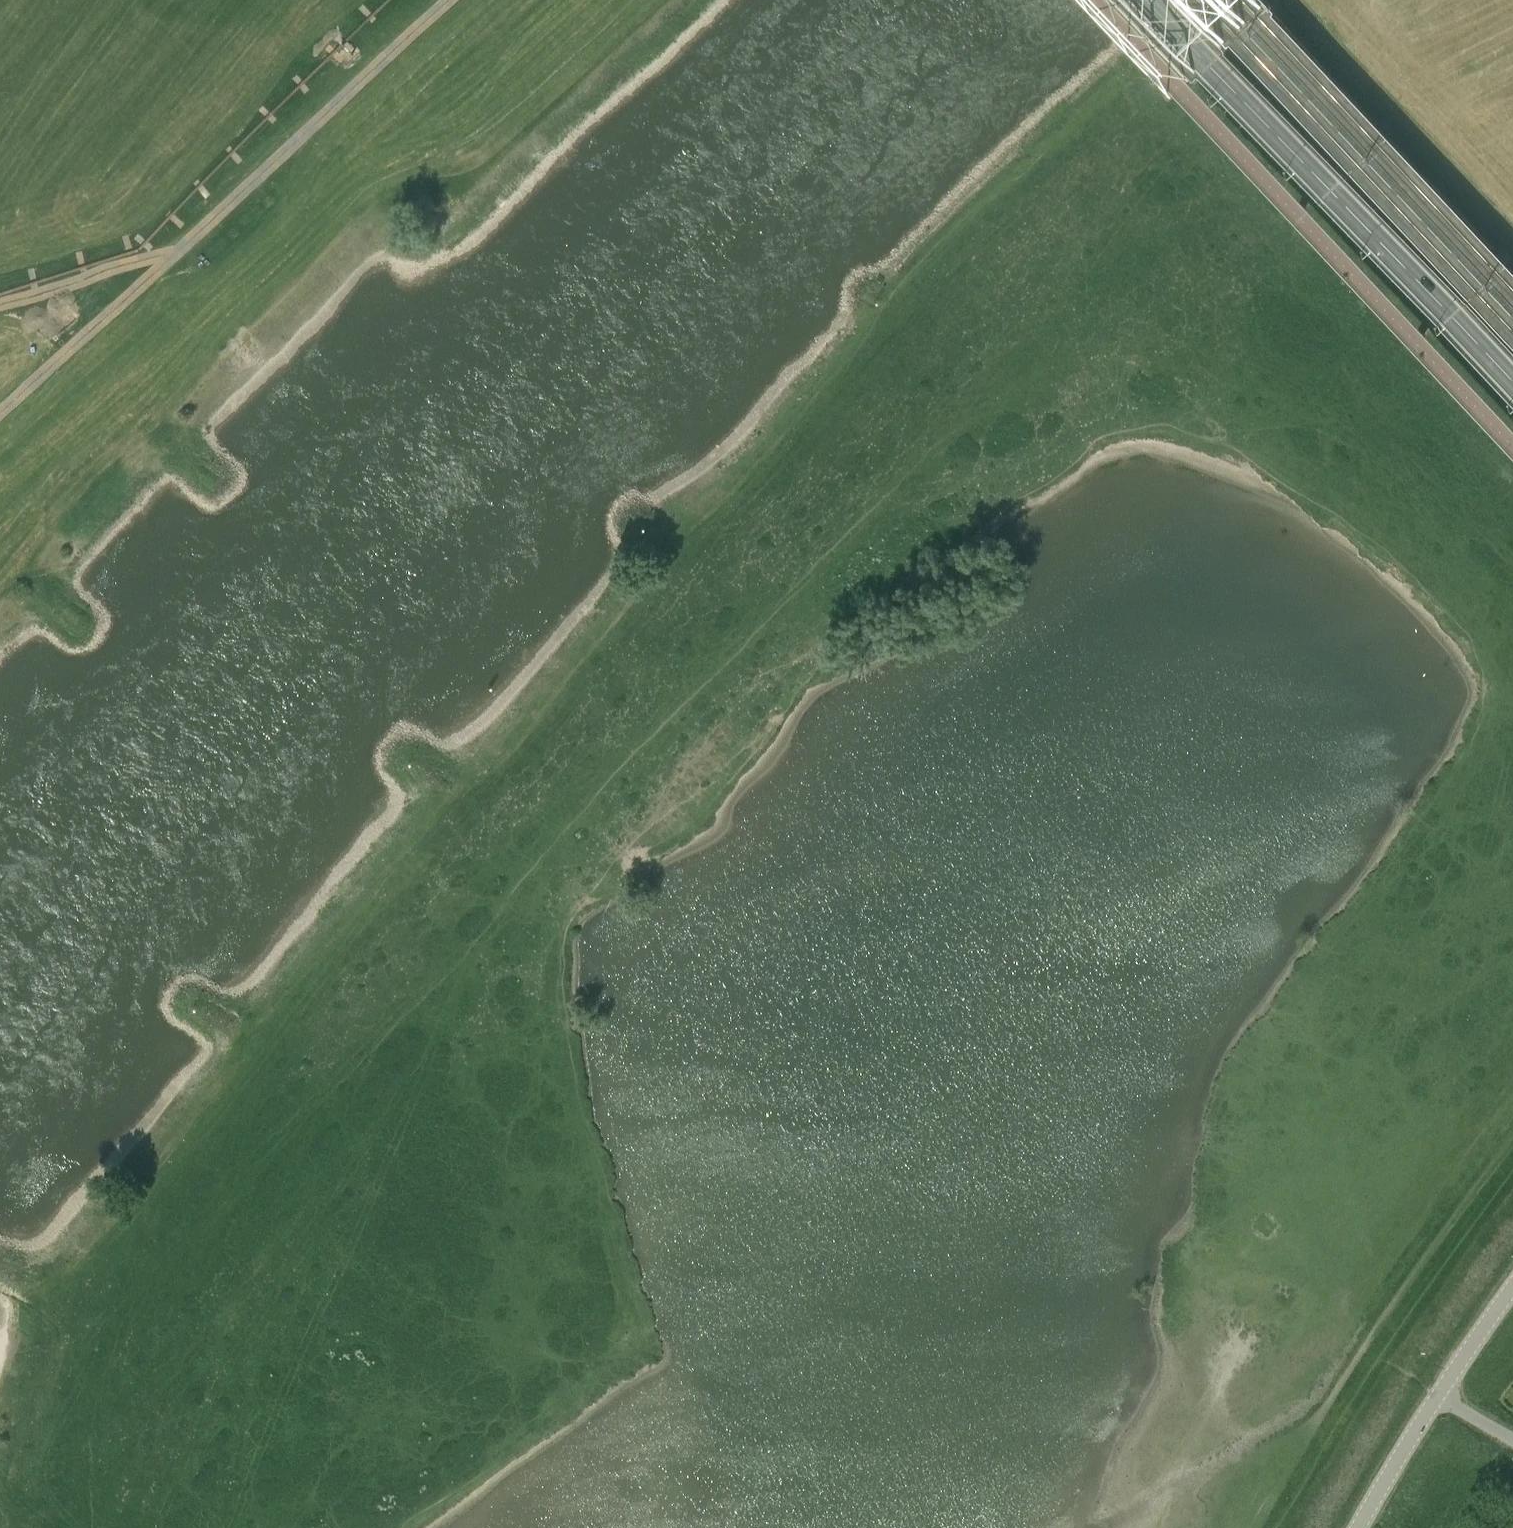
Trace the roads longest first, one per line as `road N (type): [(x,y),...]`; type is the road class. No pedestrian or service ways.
road 1 (primary): [(1512,379),(1154,0)]
road 2 (tertiary): [(1358,1527),(1512,1287)]

